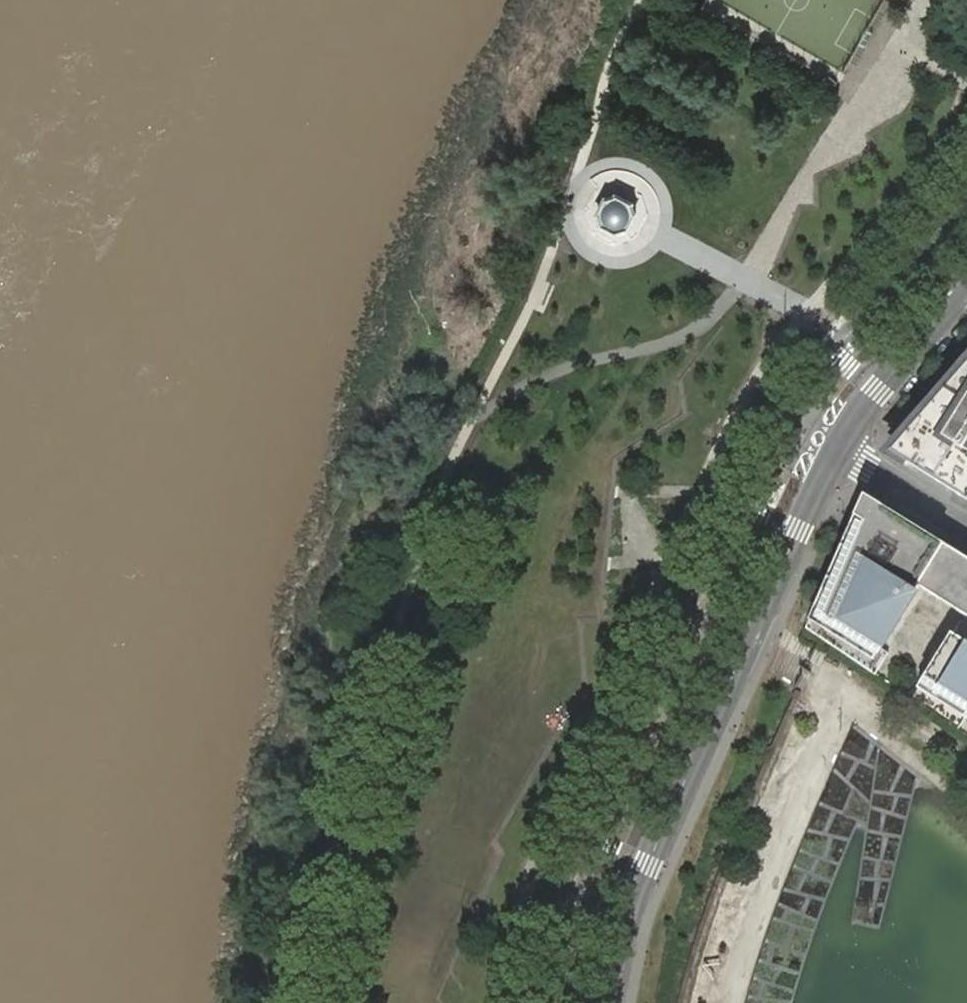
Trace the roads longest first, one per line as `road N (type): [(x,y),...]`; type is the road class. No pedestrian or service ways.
road 1 (secondary): [(836,448),(648,865),(610,1002)]
road 2 (secondary): [(966,286),(836,448)]
road 3 (residential): [(966,529),(836,448)]

